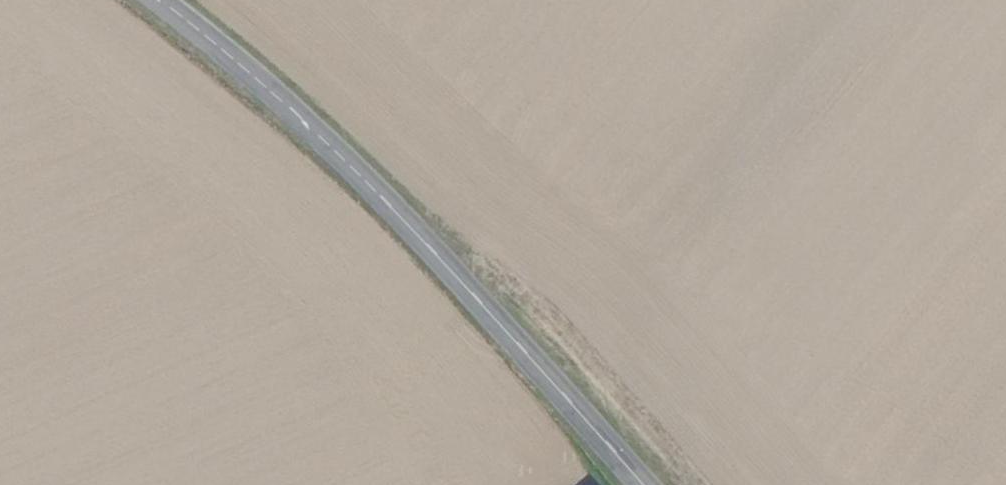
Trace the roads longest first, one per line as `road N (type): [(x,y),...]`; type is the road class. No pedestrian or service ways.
road 1 (tertiary): [(644,484),(356,171),(160,0)]

